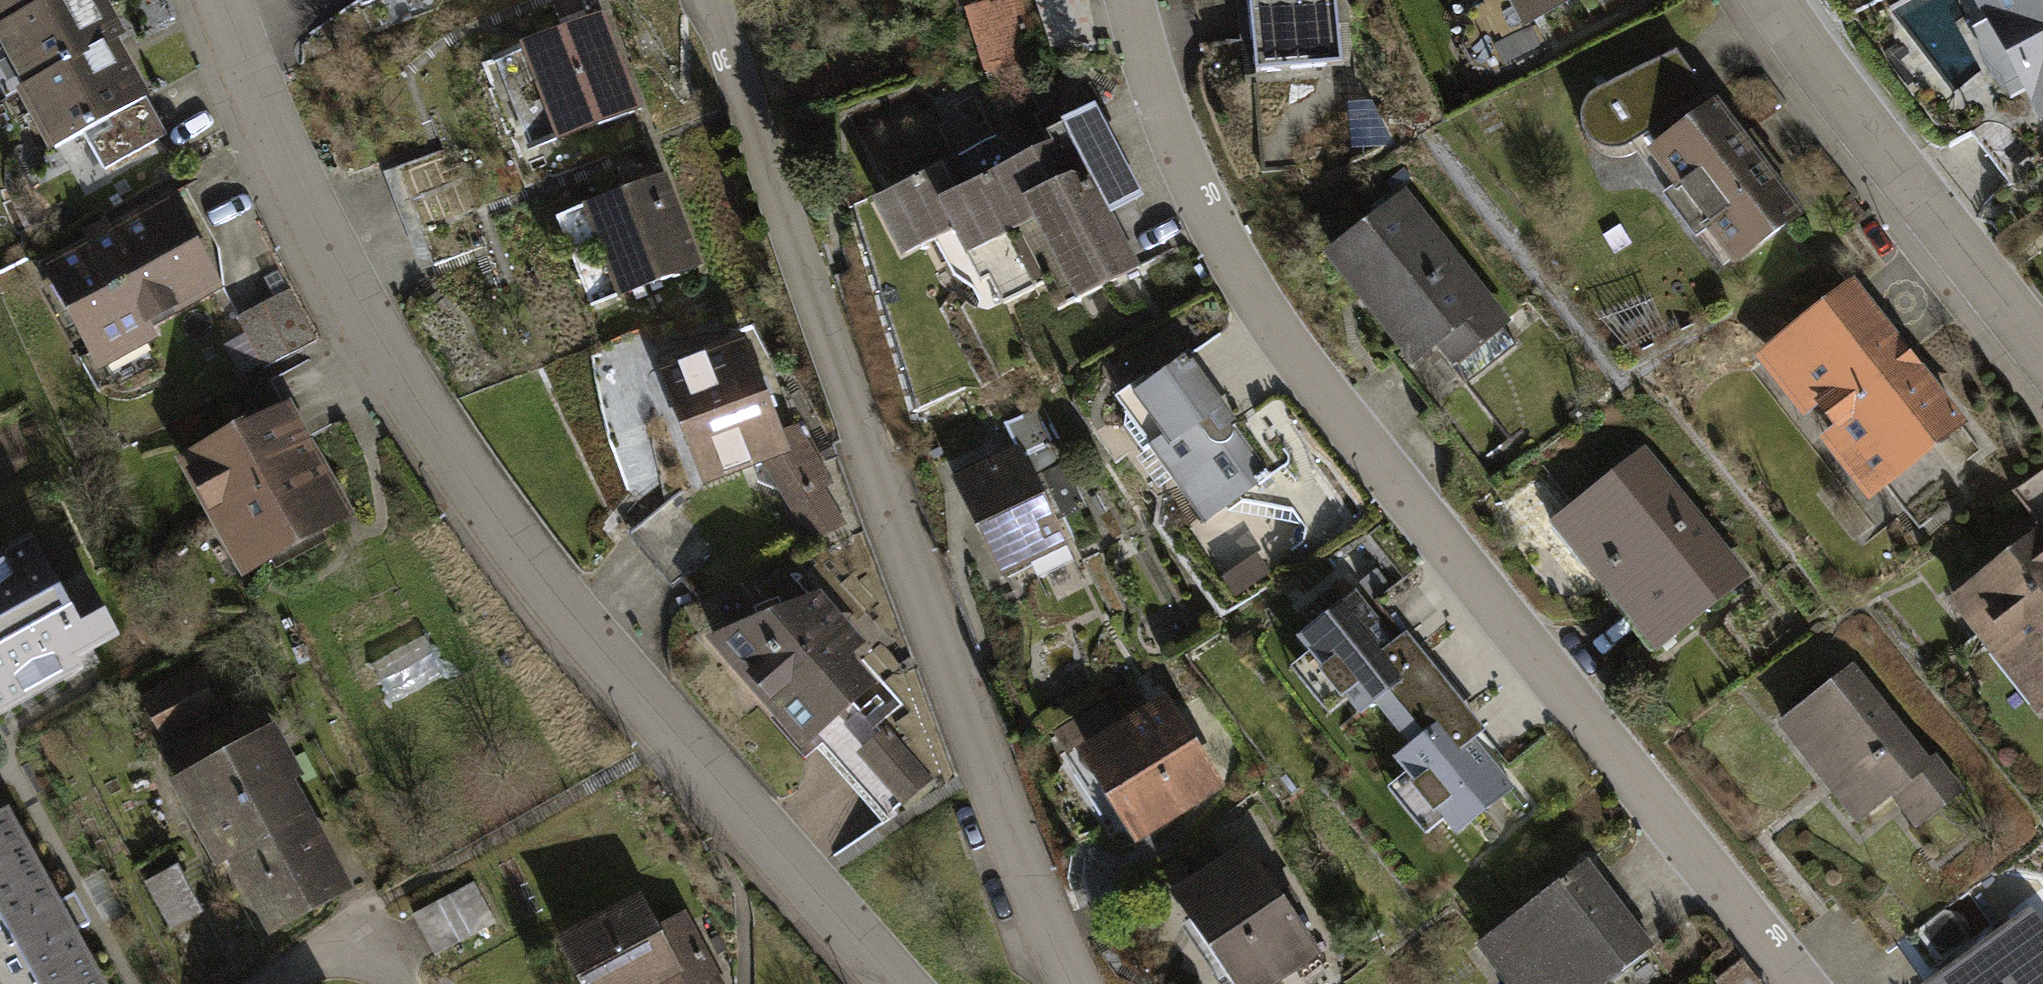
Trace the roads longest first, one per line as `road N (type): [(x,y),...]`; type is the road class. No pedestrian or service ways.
road 1 (residential): [(1127,0),(1146,90),(1212,242),(1396,488),(1805,983)]
road 2 (residential): [(893,983),(675,738),(460,467),(269,142),(210,0)]
road 3 (residential): [(712,0),(918,590),(1055,946),(1078,983)]
road 4 (residential): [(1772,0),(2042,353)]
road 5 (residential): [(273,983),(308,959),(349,948),(383,959),(397,983)]

